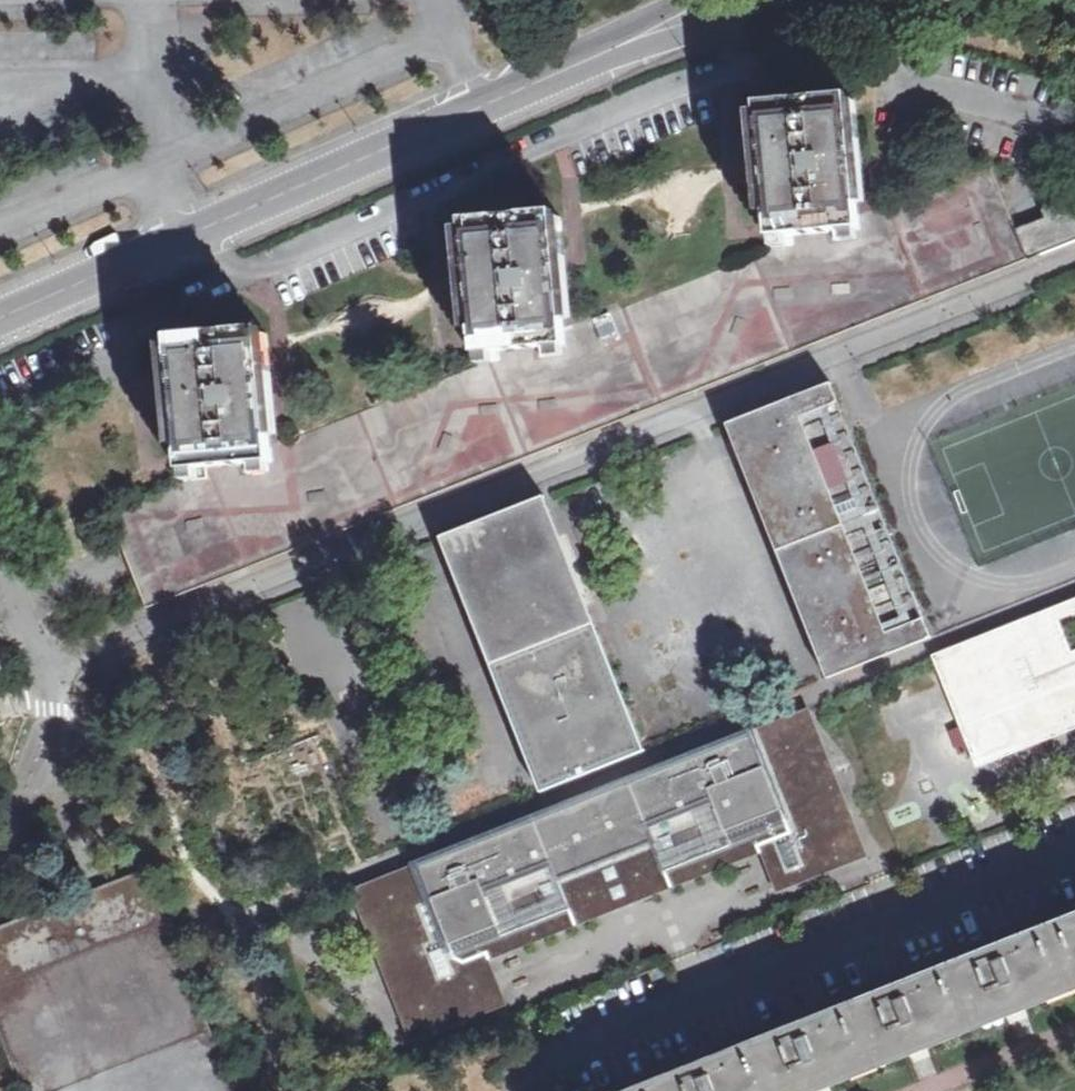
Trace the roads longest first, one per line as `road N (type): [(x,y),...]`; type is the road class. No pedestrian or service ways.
road 1 (residential): [(52,675),(113,640),(1074,257)]
road 2 (secondary): [(0,320),(737,0)]
road 3 (residential): [(522,1069),(1074,854)]

